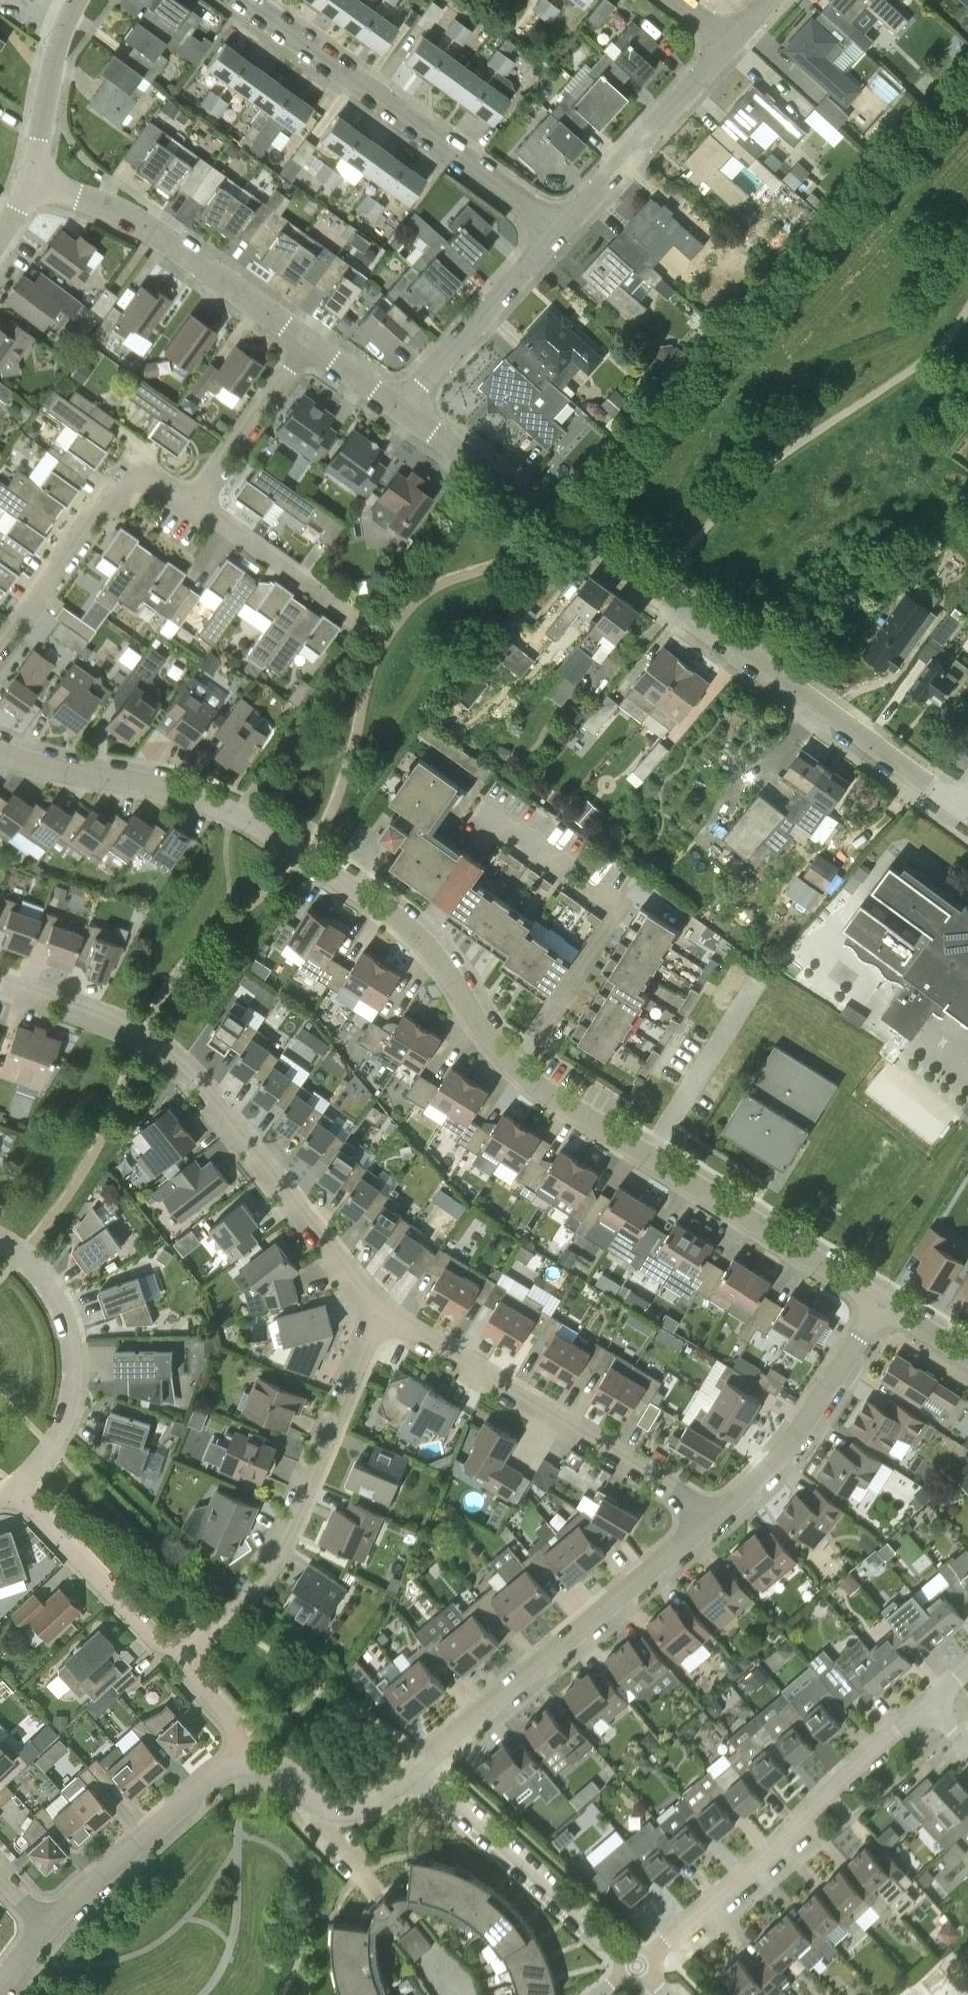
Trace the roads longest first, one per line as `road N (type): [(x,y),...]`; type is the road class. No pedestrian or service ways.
road 1 (residential): [(929,784),(397,407)]
road 2 (residential): [(514,1068),(420,931),(282,839),(231,812),(0,751)]
road 3 (residential): [(379,1312),(196,1080),(126,1027),(0,982)]
road 4 (residential): [(880,1302),(514,1068)]
road 5 (residential): [(182,1650),(242,1593),(283,1533),(379,1312)]
road 6 (residential): [(714,1516),(379,1312)]
road 7 (residential): [(637,1967),(926,1704)]
road 8 (unclassified): [(559,230),(244,0)]
road 9 (residential): [(415,1766),(714,1516)]
road 10 (residential): [(307,342),(146,226),(33,181)]
road 11 (residential): [(637,1967),(415,1766)]
road 12 (residential): [(0,652),(126,478),(142,476),(191,507)]
road 13 (residential): [(13,1486),(61,1429),(74,1355),(47,1285),(0,1243)]
road 14 (residential): [(714,1516),(800,1428),(880,1302)]
road 15 (residential): [(559,230),(730,42)]
road 16 (residential): [(47,1926),(240,1762)]
road 17 (residential): [(397,407),(559,230)]
road 18 (residential): [(514,1068),(621,910),(584,882)]
road 19 (residential): [(182,1650),(150,1631),(13,1486)]
road 20 (residential): [(240,1762),(272,1767),(335,1809),(364,1806),(415,1766)]
road 21 (residential): [(191,507),(307,342)]
road 22 (residential): [(33,181),(56,52),(76,0)]
road 23 (residential): [(191,507),(338,605)]
road 24 (residential): [(240,1762),(235,1728),(198,1685),(182,1650)]

